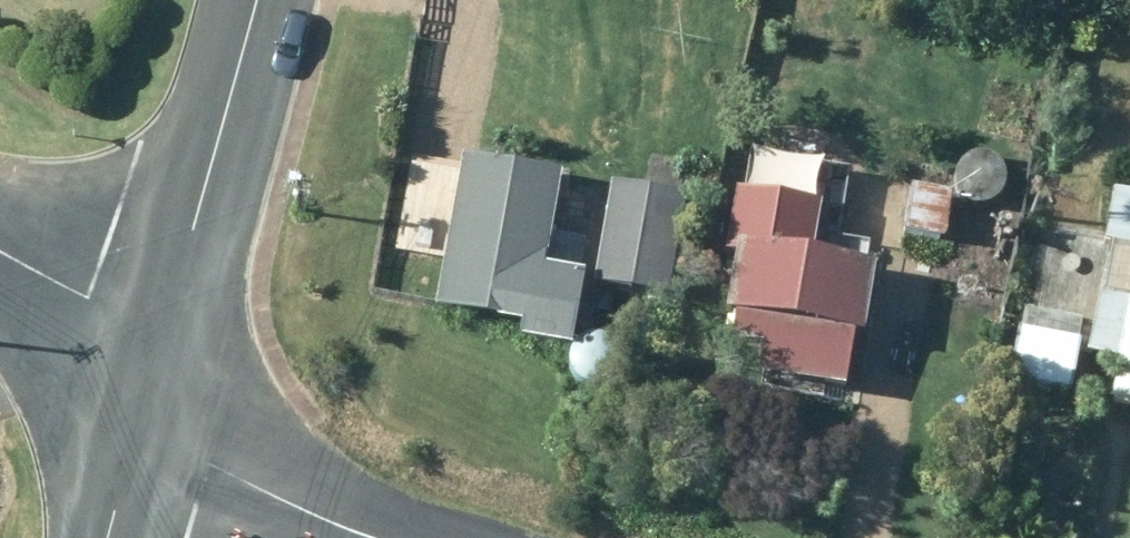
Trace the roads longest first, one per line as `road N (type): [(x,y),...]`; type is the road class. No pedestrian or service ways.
road 1 (tertiary): [(251,0),(149,388)]
road 2 (residential): [(149,388),(285,491),(384,537)]
road 3 (tertiary): [(0,269),(149,388)]
road 4 (tertiary): [(149,388),(108,537)]

